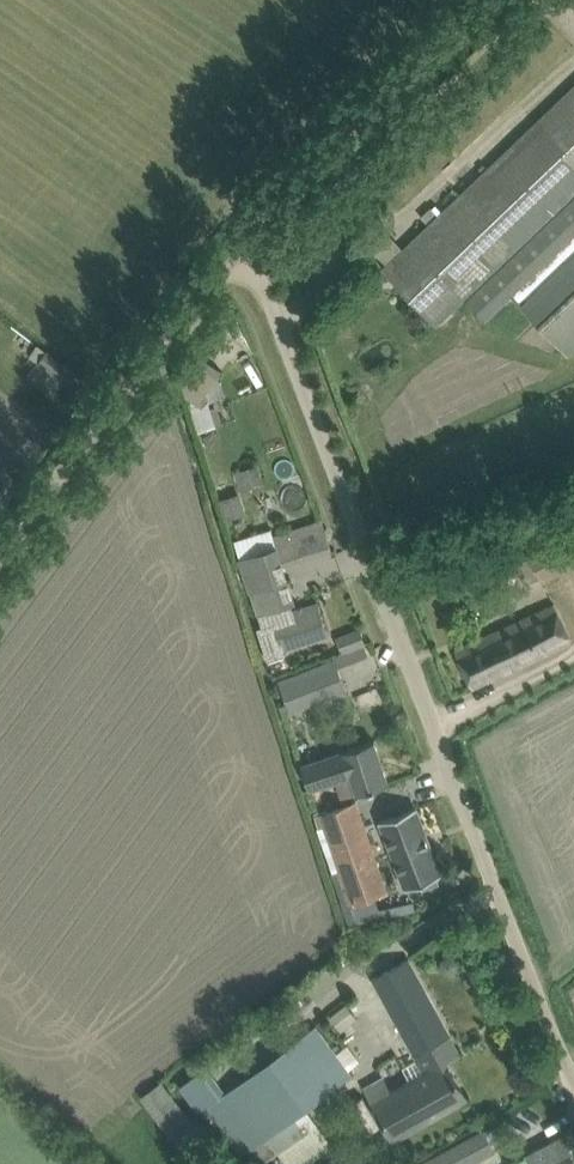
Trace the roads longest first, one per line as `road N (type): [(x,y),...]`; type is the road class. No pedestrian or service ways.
road 1 (unclassified): [(573,1081),(265,289),(236,248)]
road 2 (track): [(0,566),(171,327),(294,177),(478,0)]

